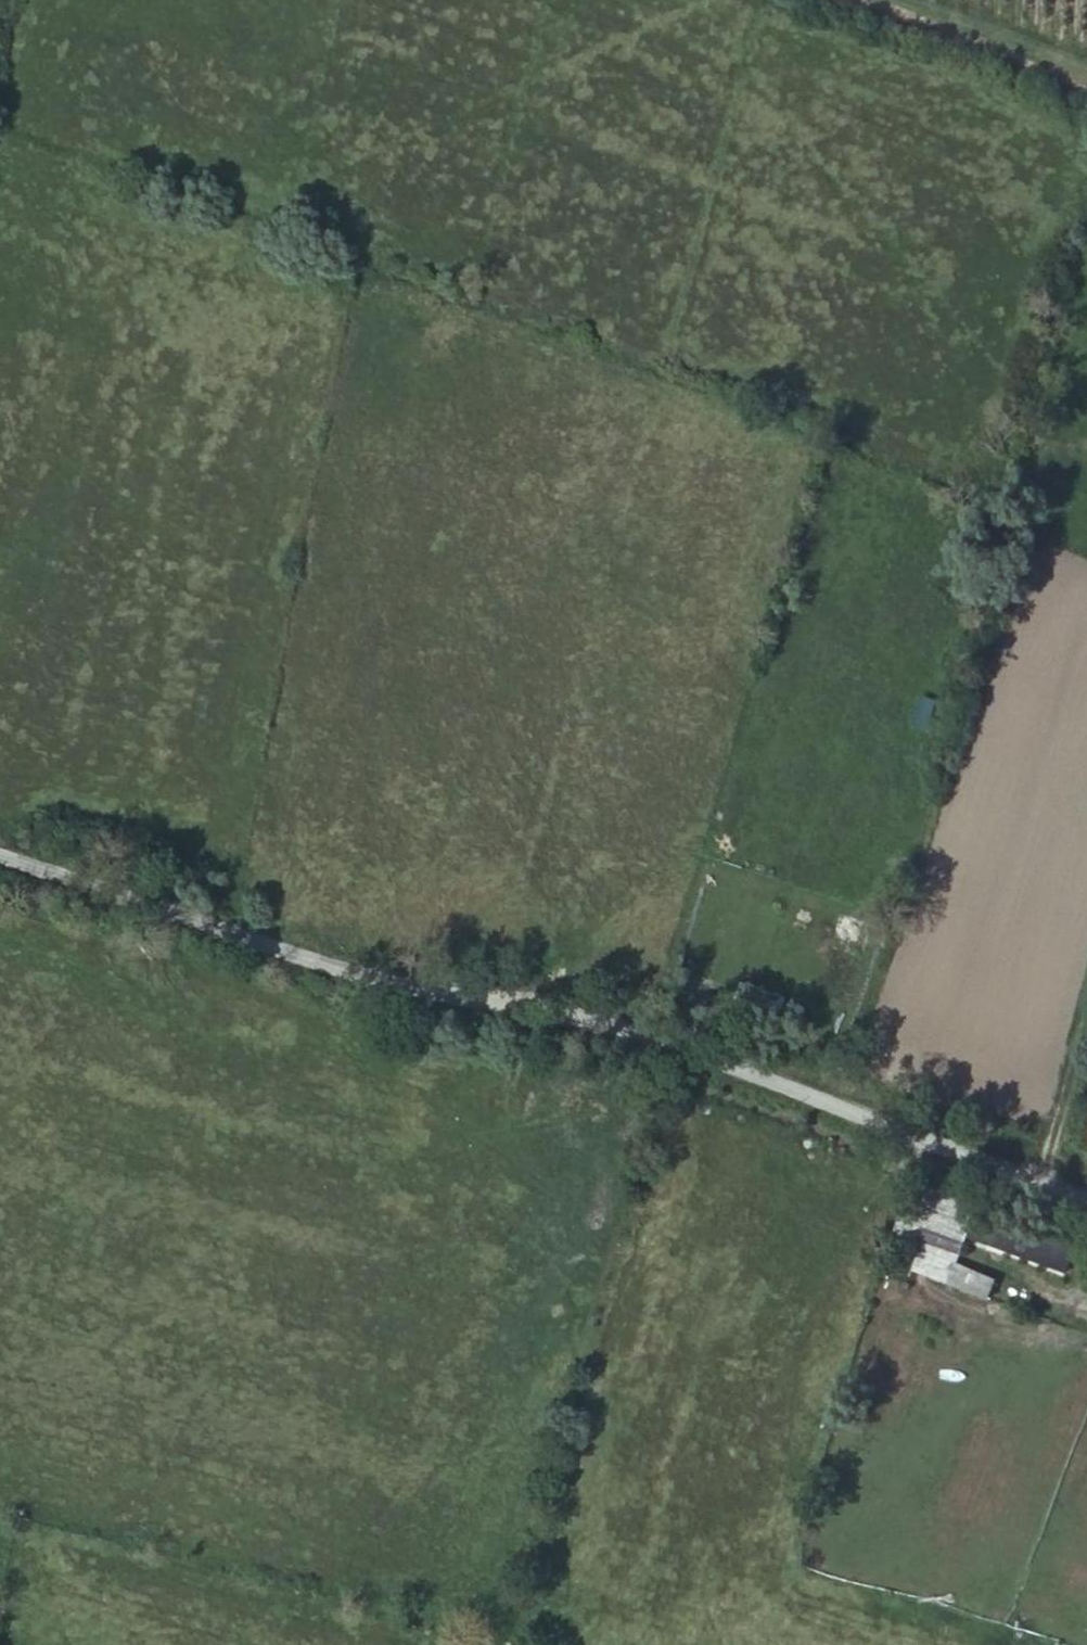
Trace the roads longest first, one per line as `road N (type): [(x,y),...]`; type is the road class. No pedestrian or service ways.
road 1 (unclassified): [(1086,1205),(623,1049),(0,858)]
road 2 (track): [(1086,88),(861,0)]

